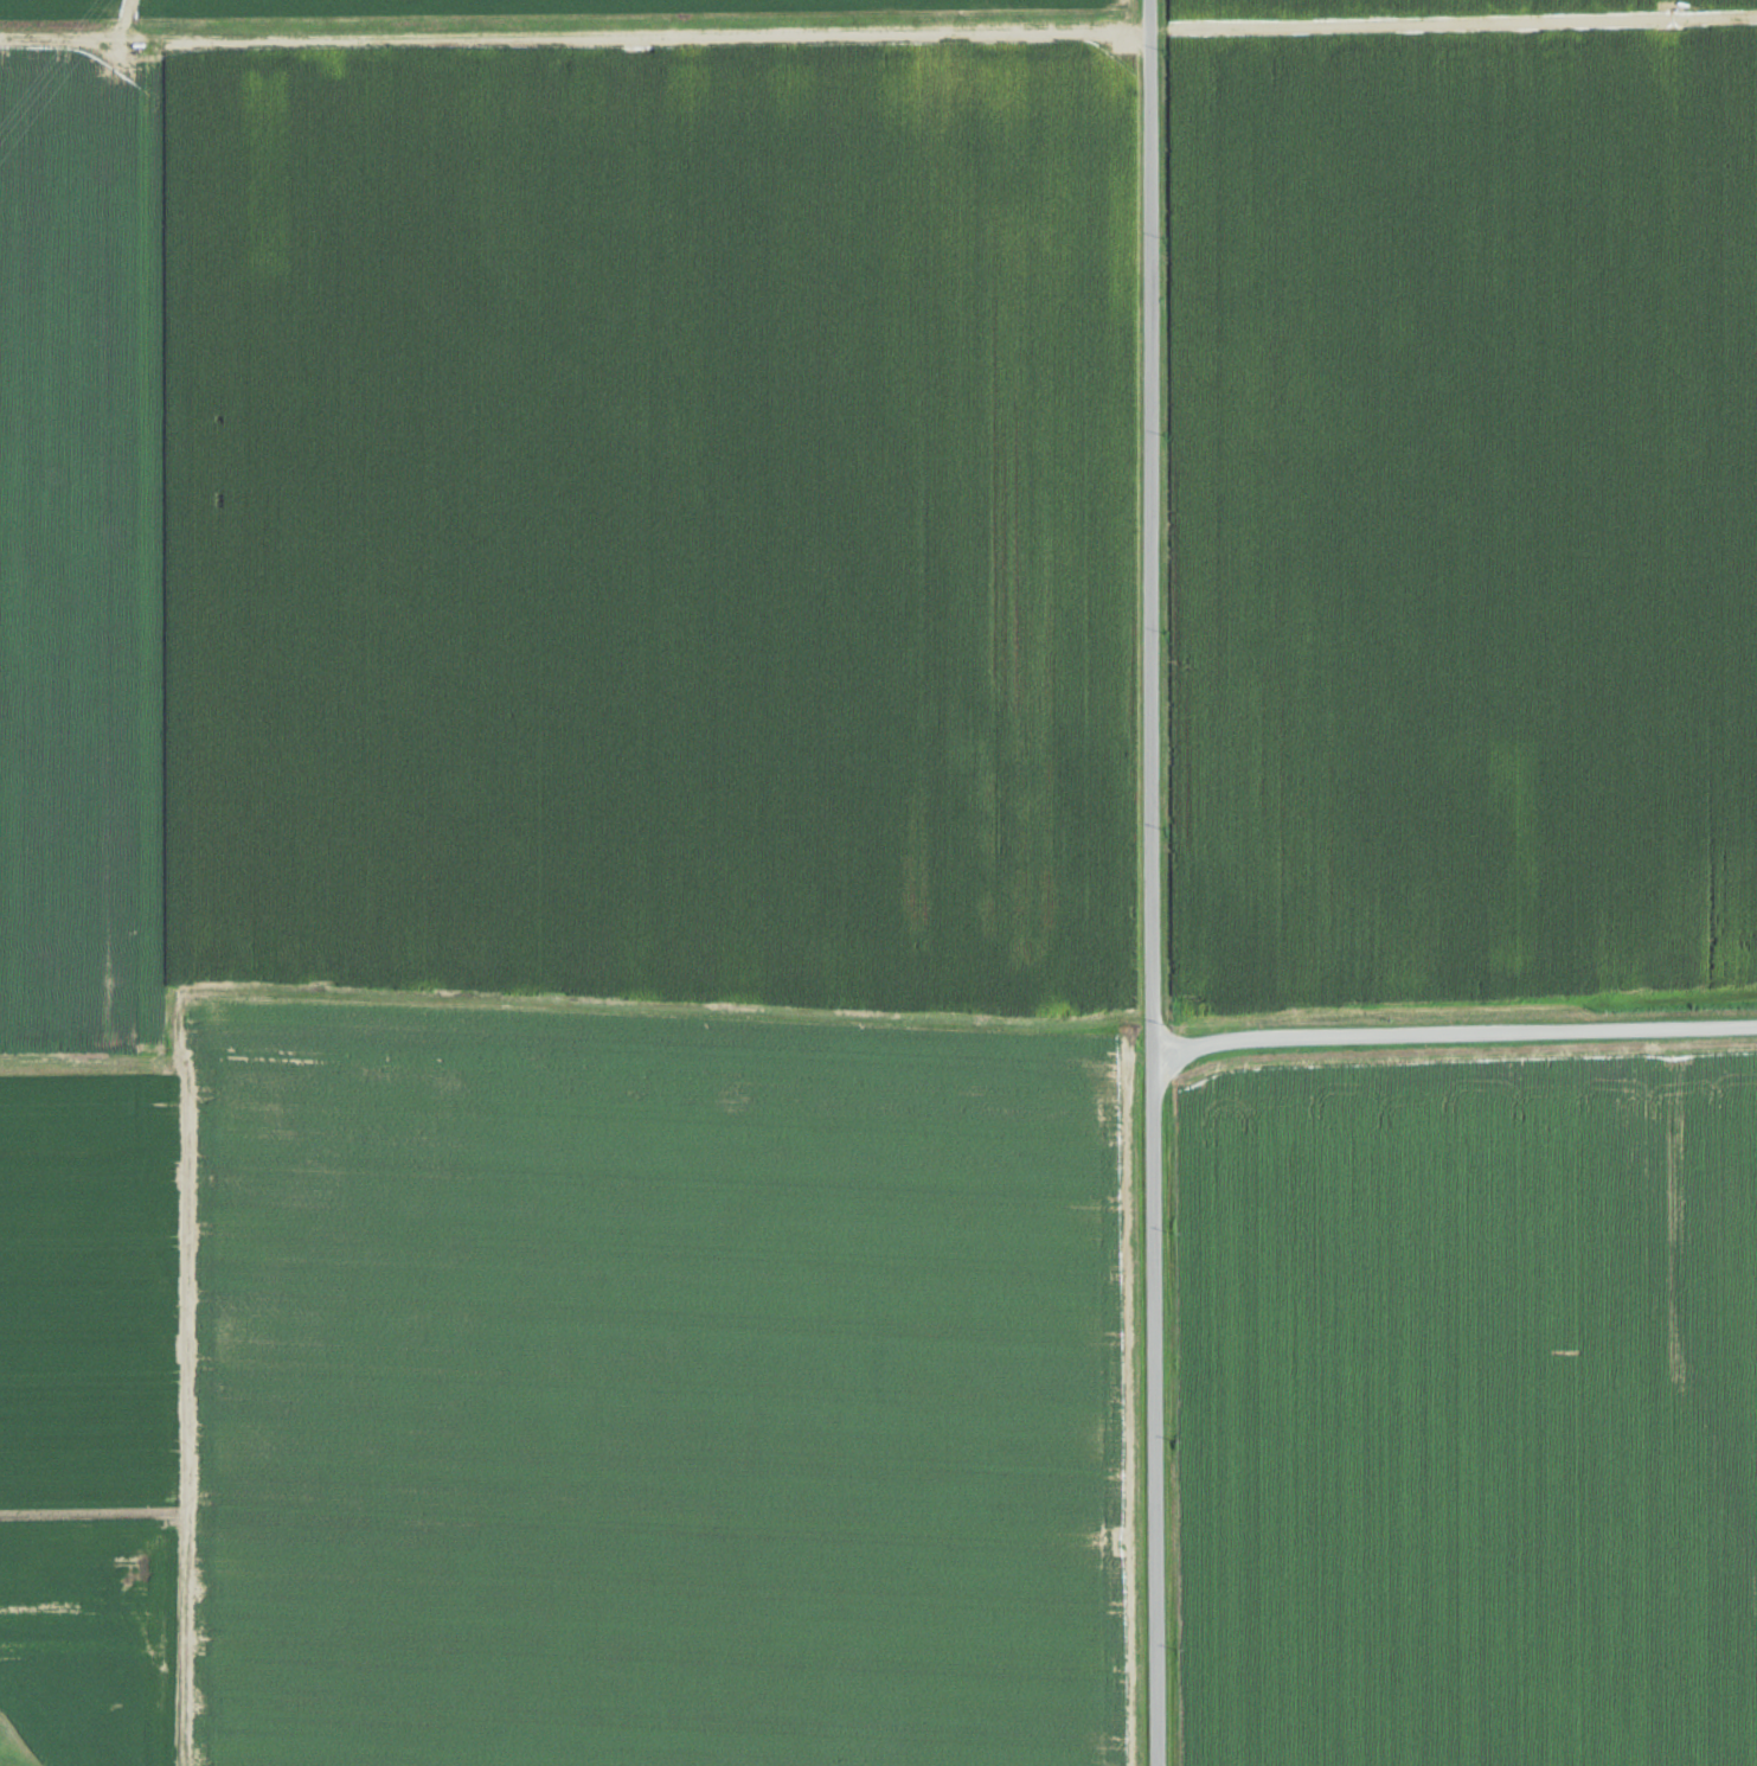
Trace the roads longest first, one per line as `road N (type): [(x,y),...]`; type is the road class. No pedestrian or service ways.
road 1 (residential): [(1155,1765),(1149,0)]
road 2 (residential): [(1148,1044),(1756,1025)]

